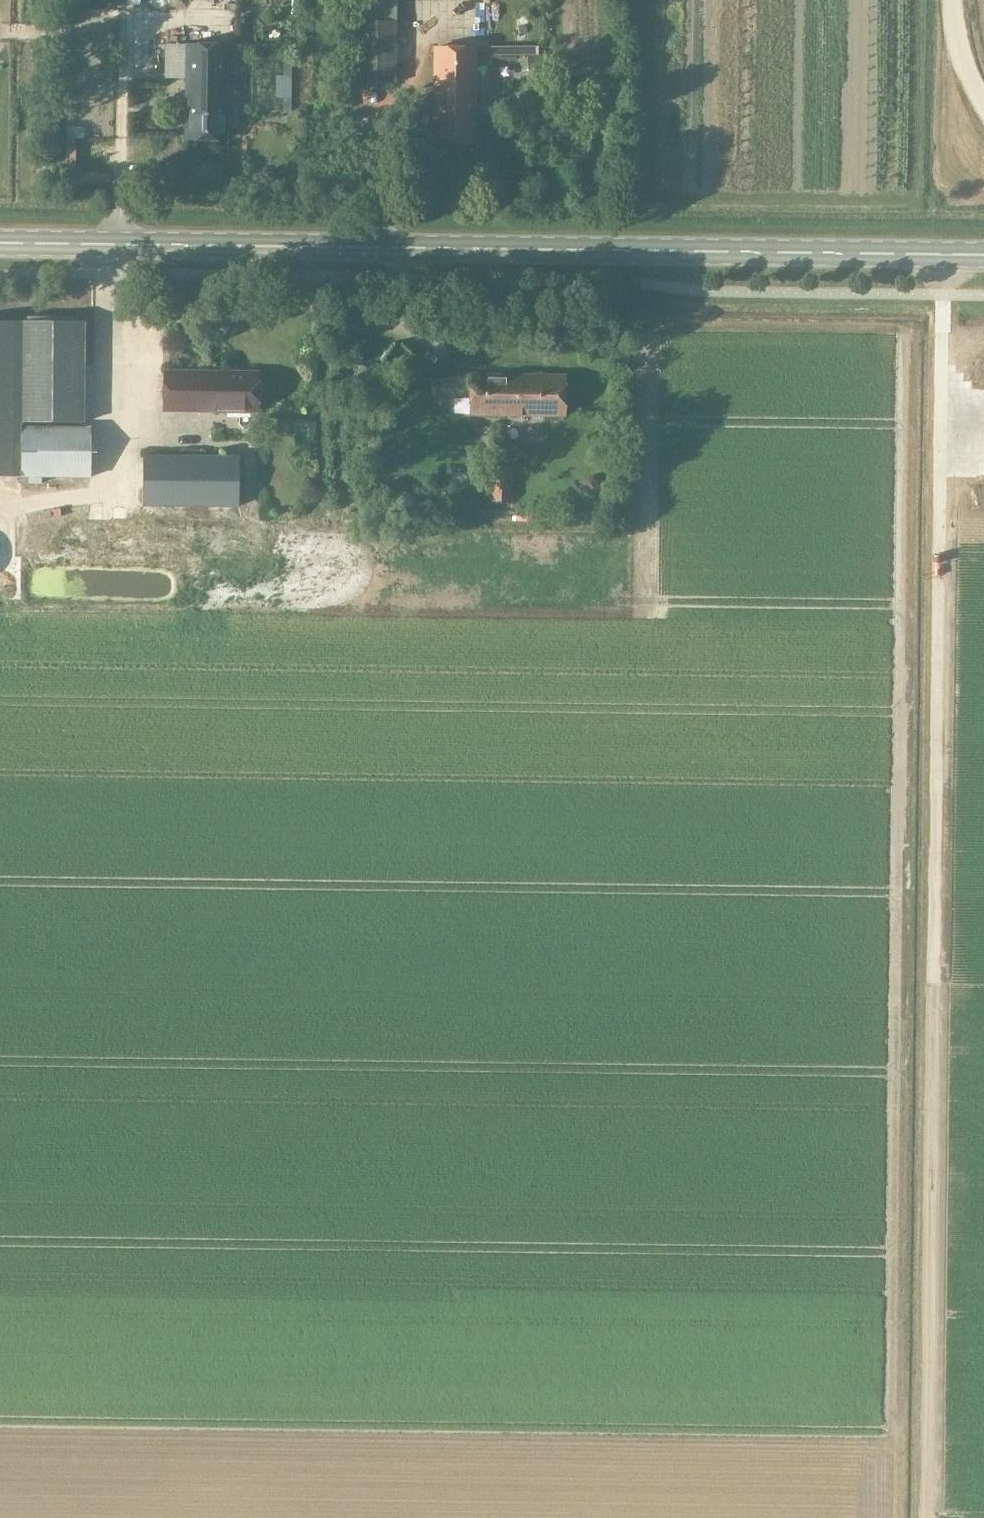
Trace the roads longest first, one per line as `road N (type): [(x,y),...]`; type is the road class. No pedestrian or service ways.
road 1 (secondary): [(983,255),(0,243)]

